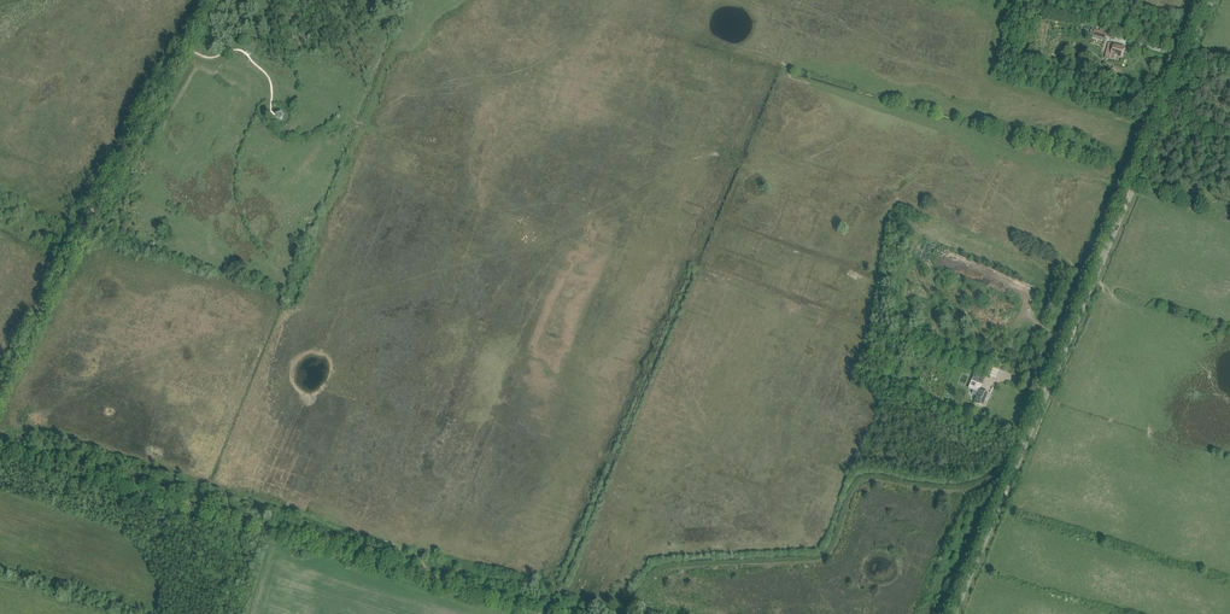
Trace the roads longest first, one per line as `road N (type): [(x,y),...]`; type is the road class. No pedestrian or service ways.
road 1 (tertiary): [(954,613),(1211,0)]
road 2 (track): [(0,391),(182,45)]
road 3 (track): [(214,510),(0,443)]
road 4 (track): [(428,576),(214,510)]
road 5 (track): [(549,613),(428,576)]

